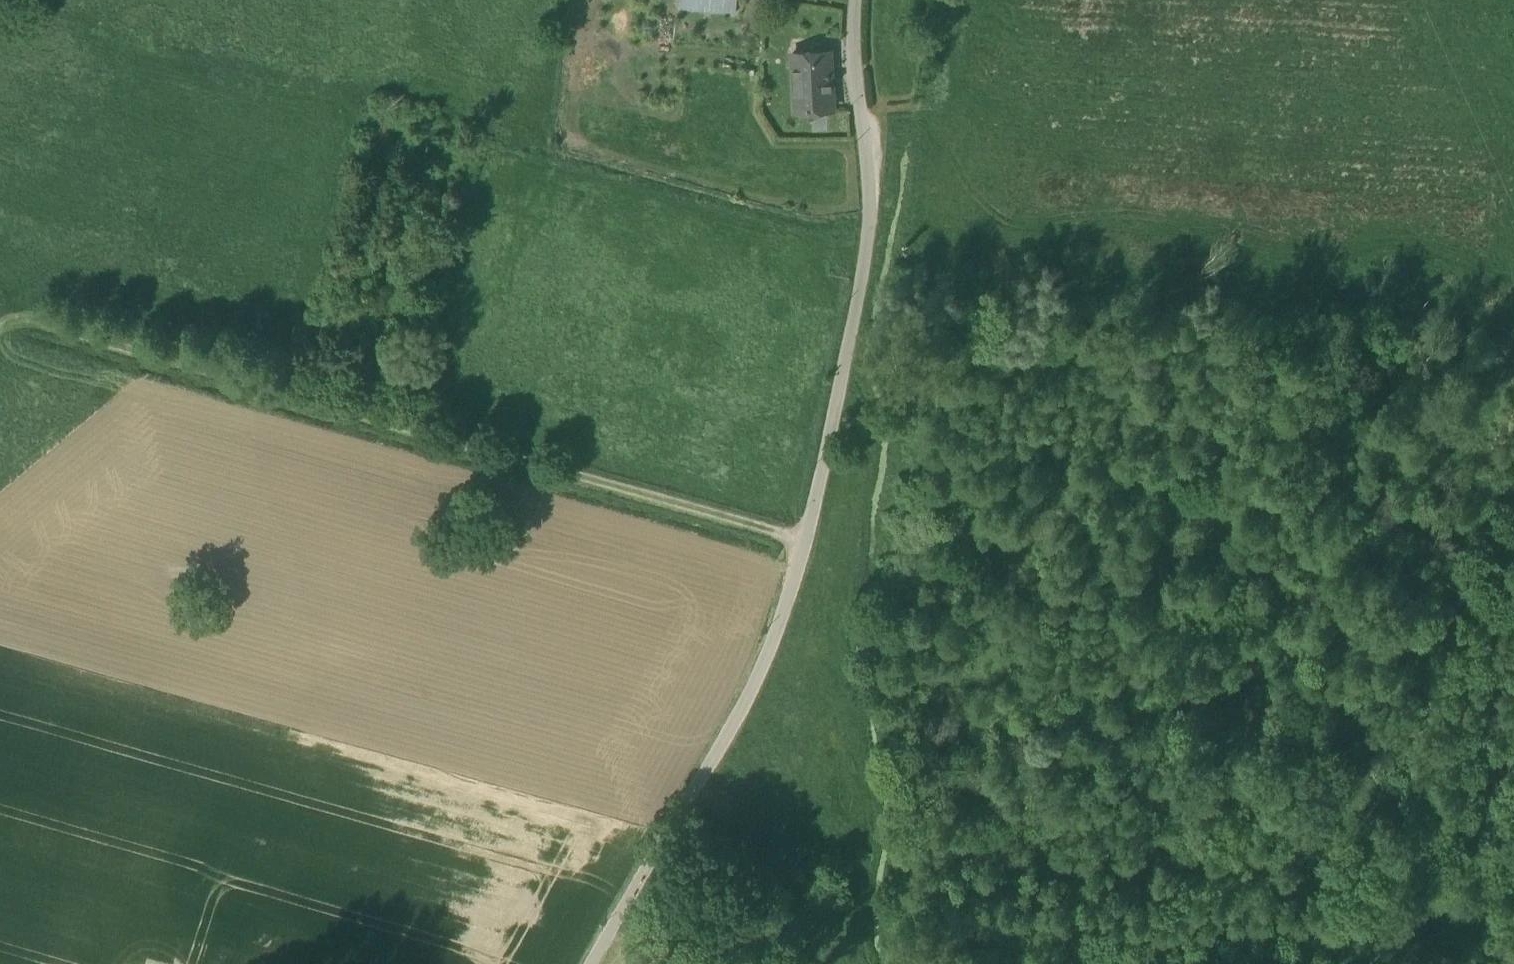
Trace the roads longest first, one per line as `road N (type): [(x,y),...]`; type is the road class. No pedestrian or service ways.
road 1 (residential): [(592,963),(749,703),(803,548),(873,218),(857,0)]

